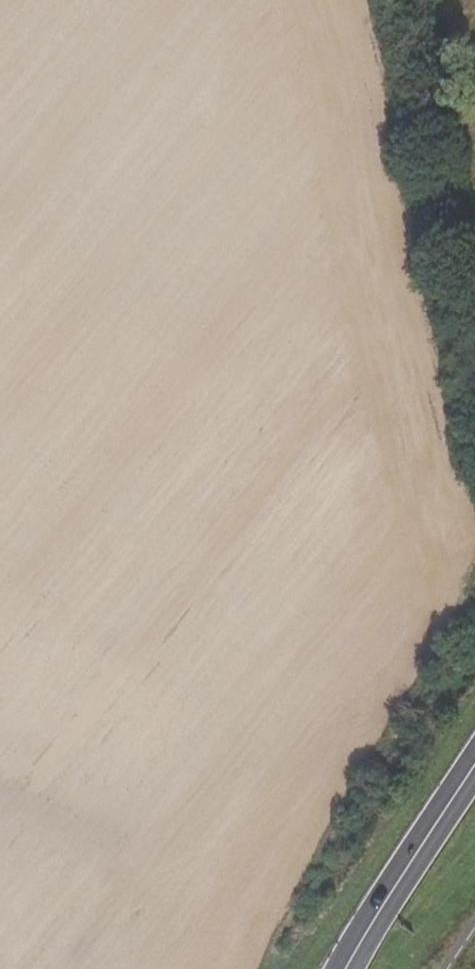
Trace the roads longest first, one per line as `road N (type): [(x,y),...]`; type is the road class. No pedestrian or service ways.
road 1 (secondary): [(345,968),(474,764)]

